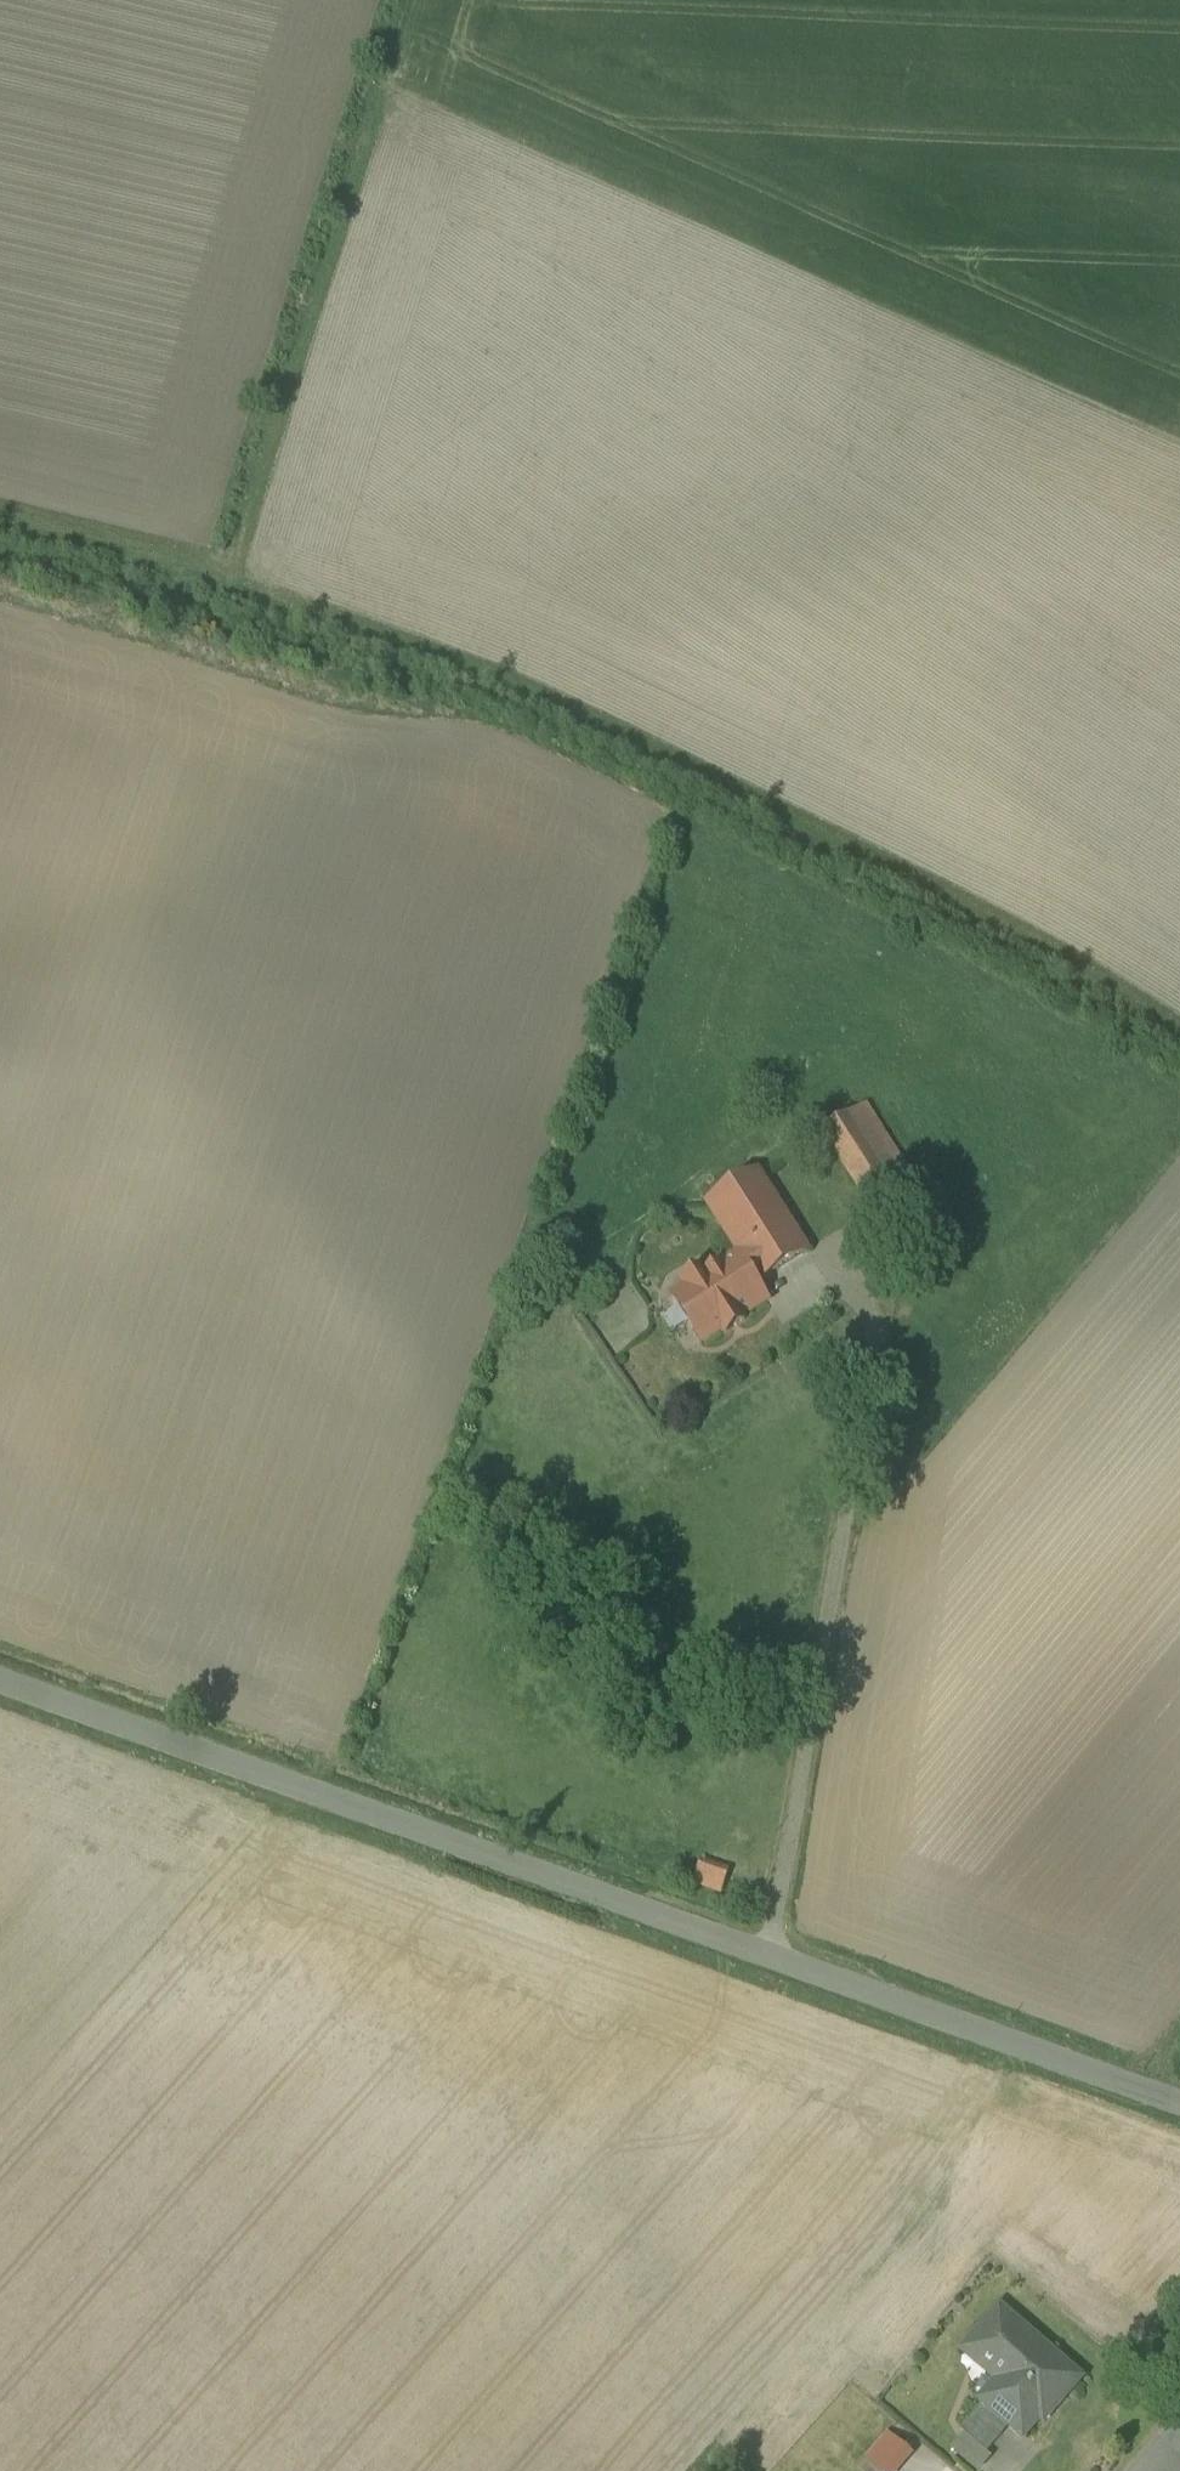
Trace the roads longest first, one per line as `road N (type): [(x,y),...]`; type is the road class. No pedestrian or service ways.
road 1 (unclassified): [(1179,2111),(0,1682)]

